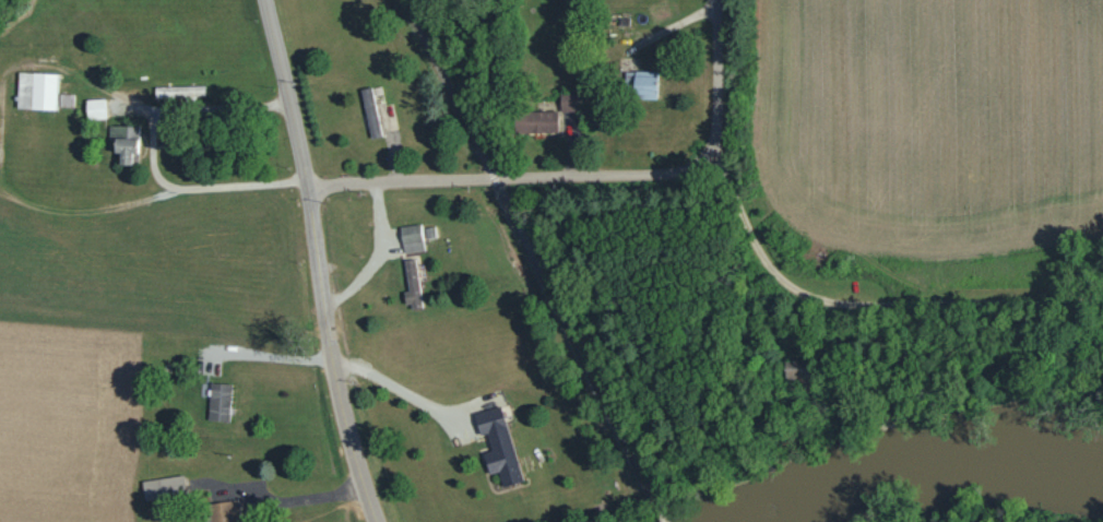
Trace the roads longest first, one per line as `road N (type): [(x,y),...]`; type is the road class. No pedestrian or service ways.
road 1 (residential): [(378,521),(341,399),(266,0)]
road 2 (residential): [(306,186),(669,173),(708,157)]
road 3 (residential): [(708,157),(719,127),(717,0)]

